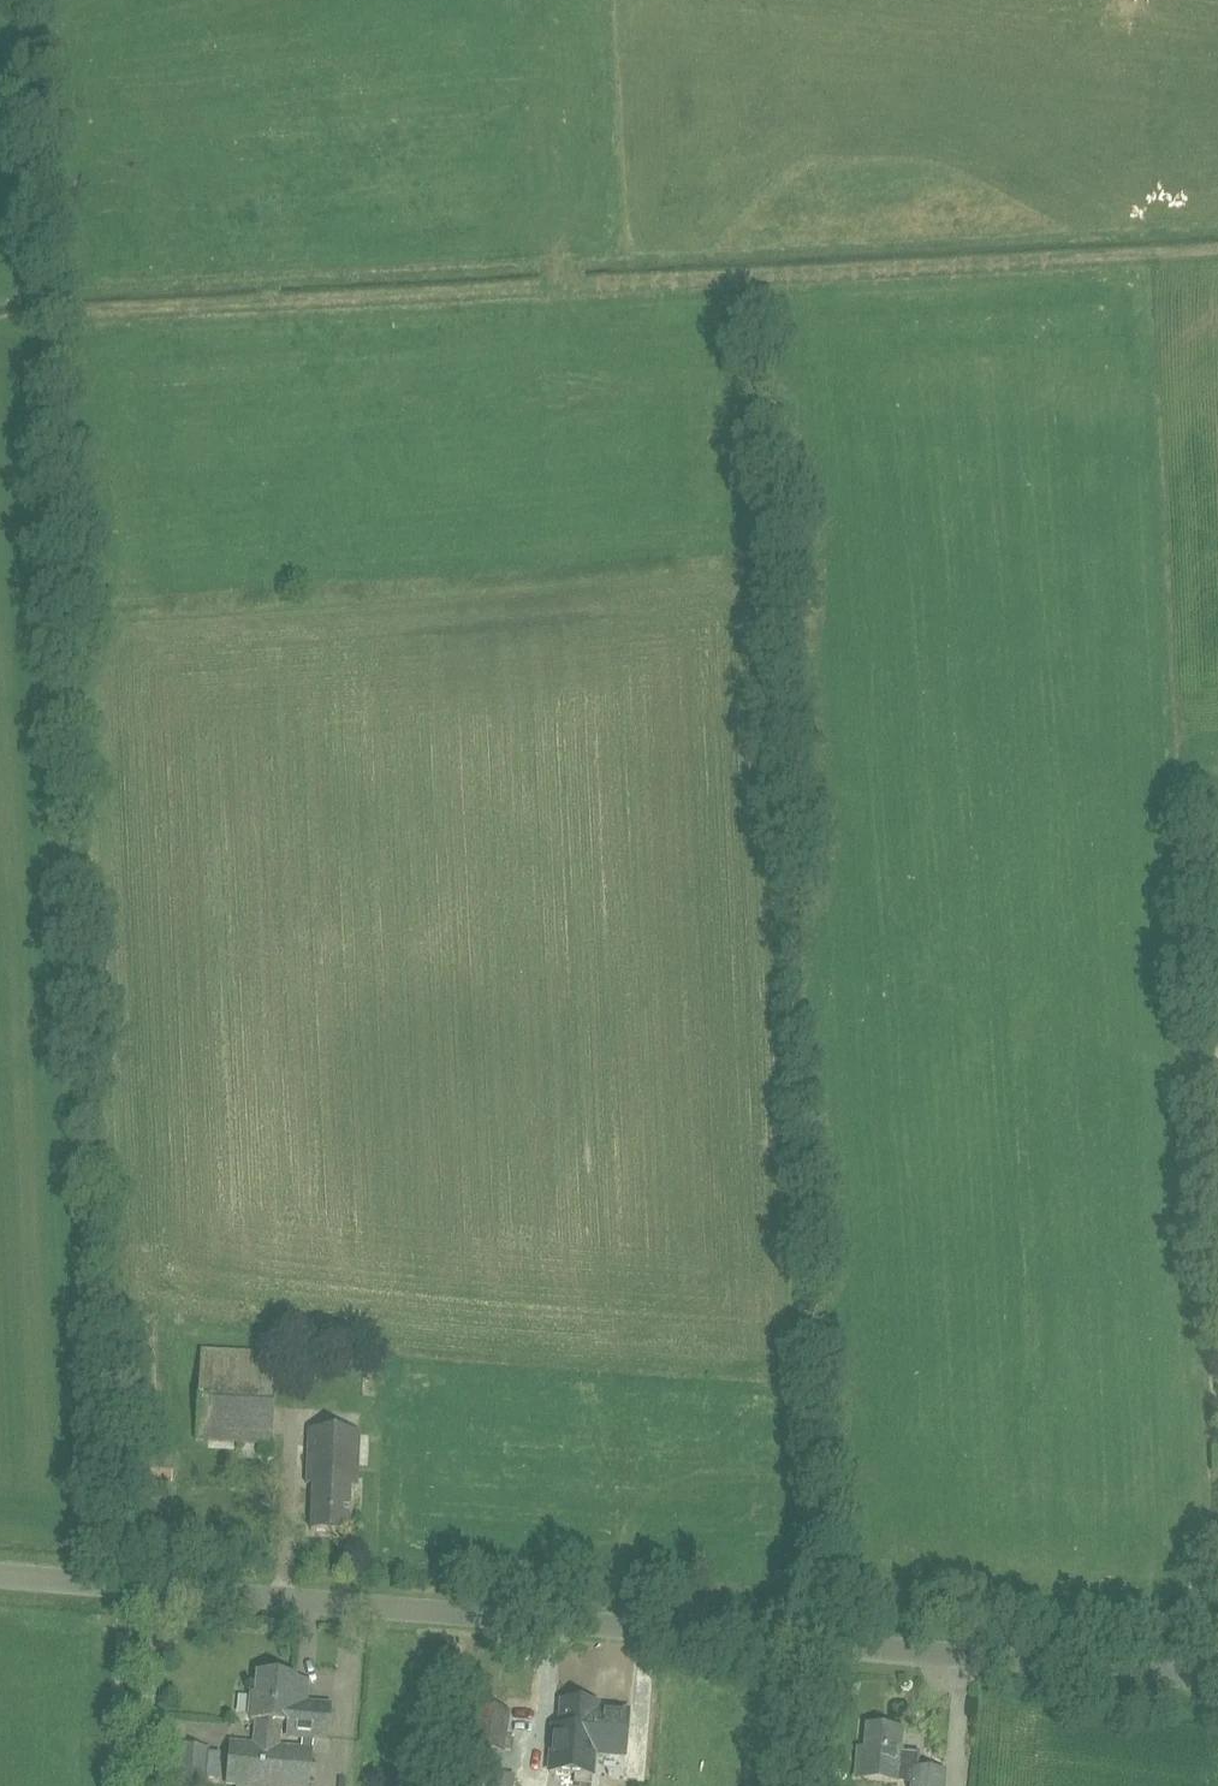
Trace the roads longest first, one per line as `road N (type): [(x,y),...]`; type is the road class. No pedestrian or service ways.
road 1 (unclassified): [(1217,1680),(0,1574)]

